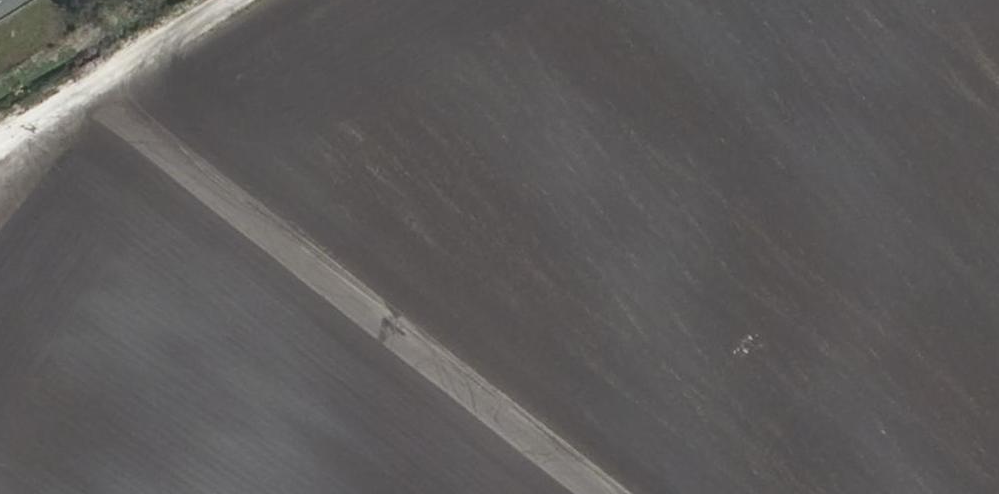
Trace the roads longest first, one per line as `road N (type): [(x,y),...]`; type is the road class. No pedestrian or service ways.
road 1 (track): [(0,145),(238,0)]

